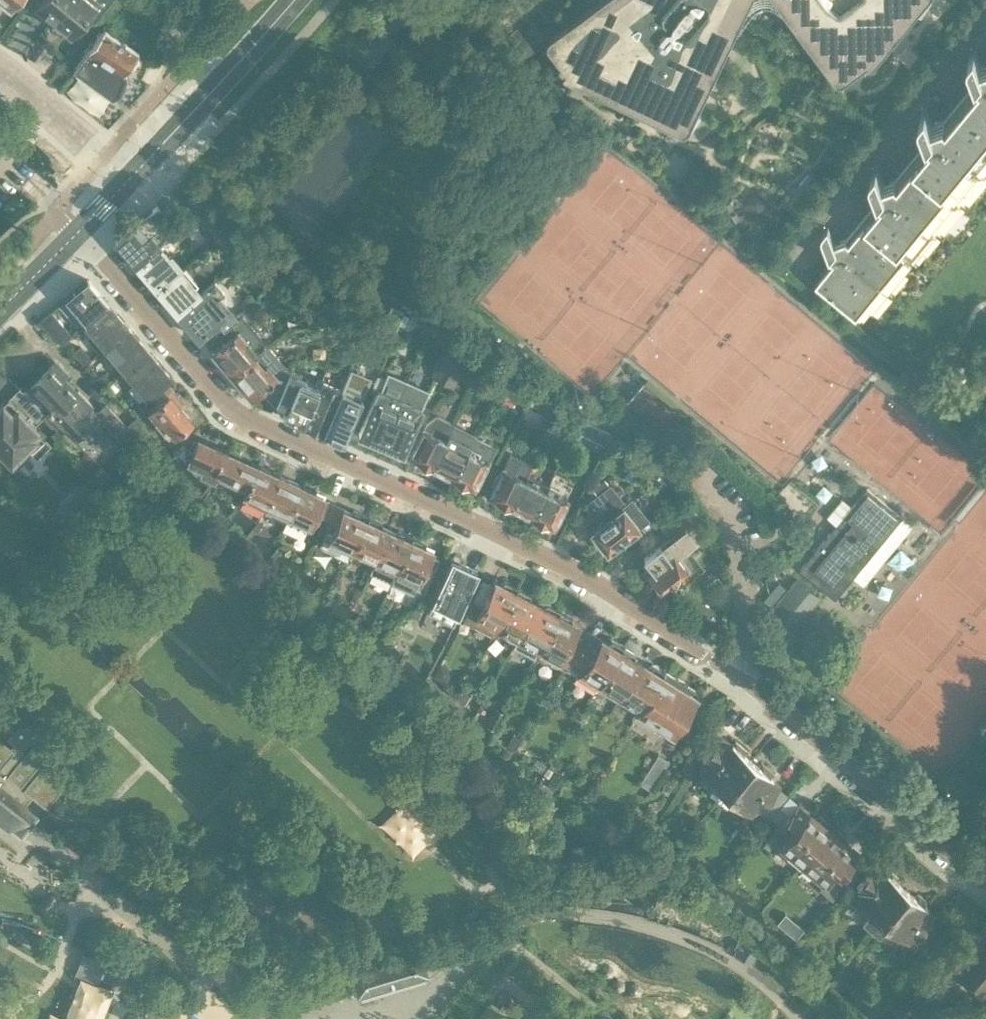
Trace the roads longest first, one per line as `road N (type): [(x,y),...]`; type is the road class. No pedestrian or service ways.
road 1 (residential): [(79,230),(236,415),(600,588),(757,689),(985,876)]
road 2 (tertiary): [(119,189),(292,0)]
road 3 (residential): [(0,70),(101,162)]

